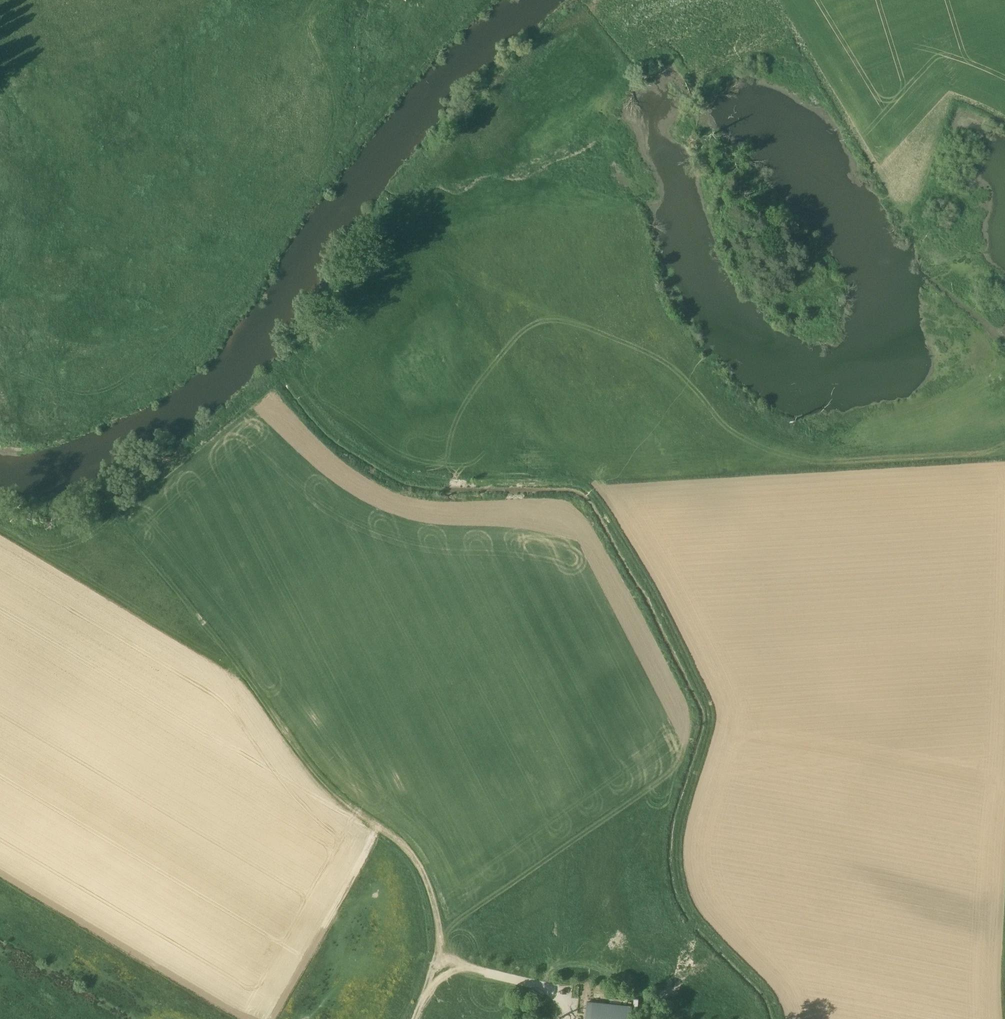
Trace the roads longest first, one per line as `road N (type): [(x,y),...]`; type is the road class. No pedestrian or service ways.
road 1 (track): [(414,1018),(437,955),(424,873),(411,853),(316,776),(109,510)]
road 2 (track): [(562,997),(437,955)]

